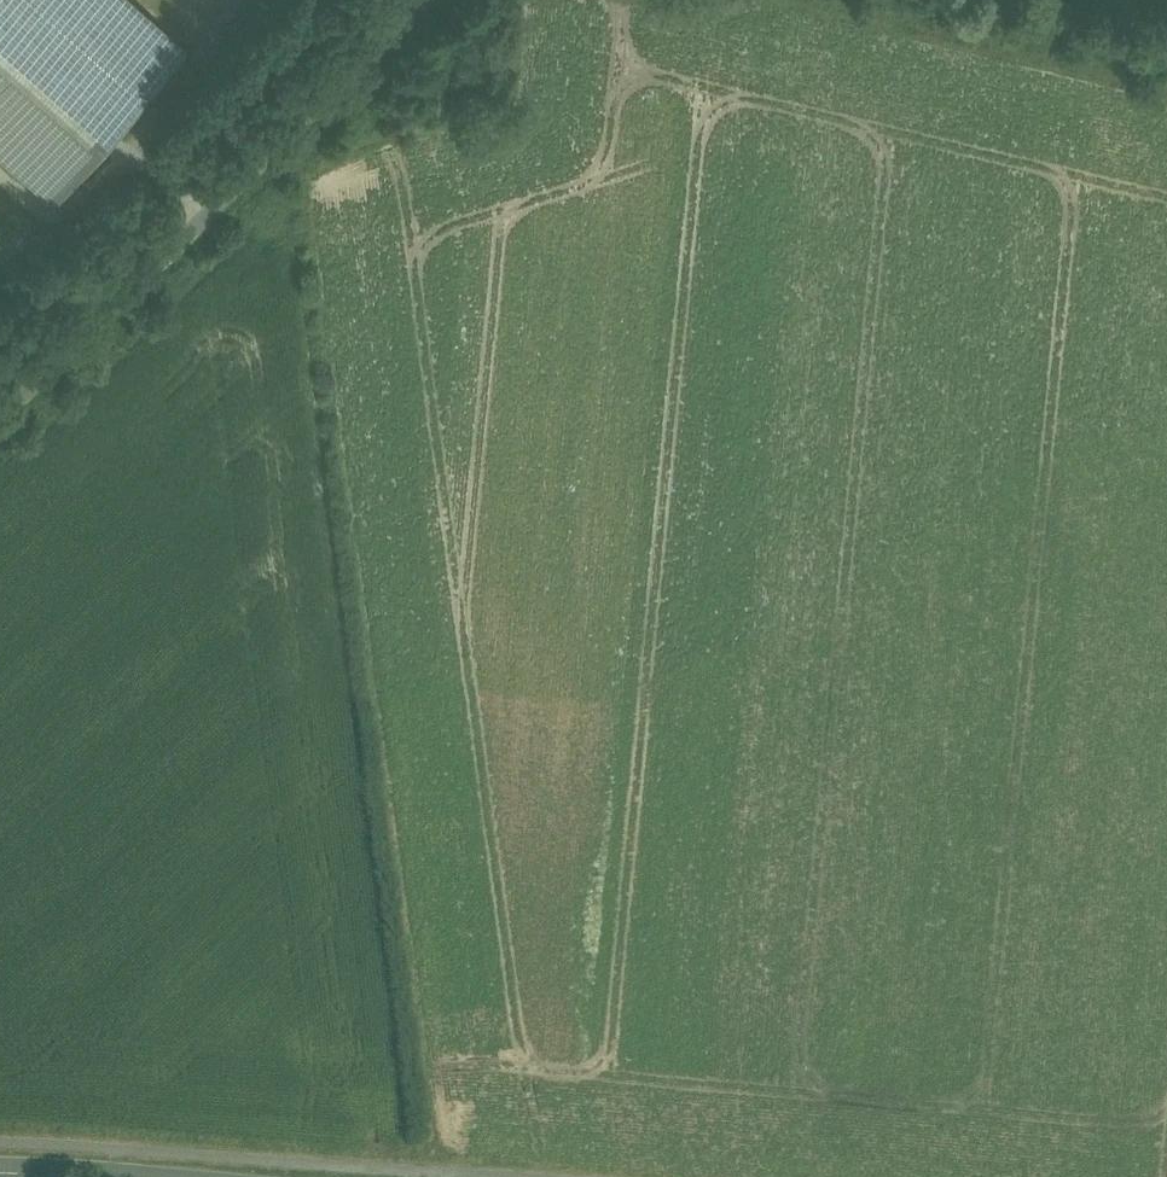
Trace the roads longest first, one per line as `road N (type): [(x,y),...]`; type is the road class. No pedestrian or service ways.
road 1 (residential): [(0,424),(438,0)]

